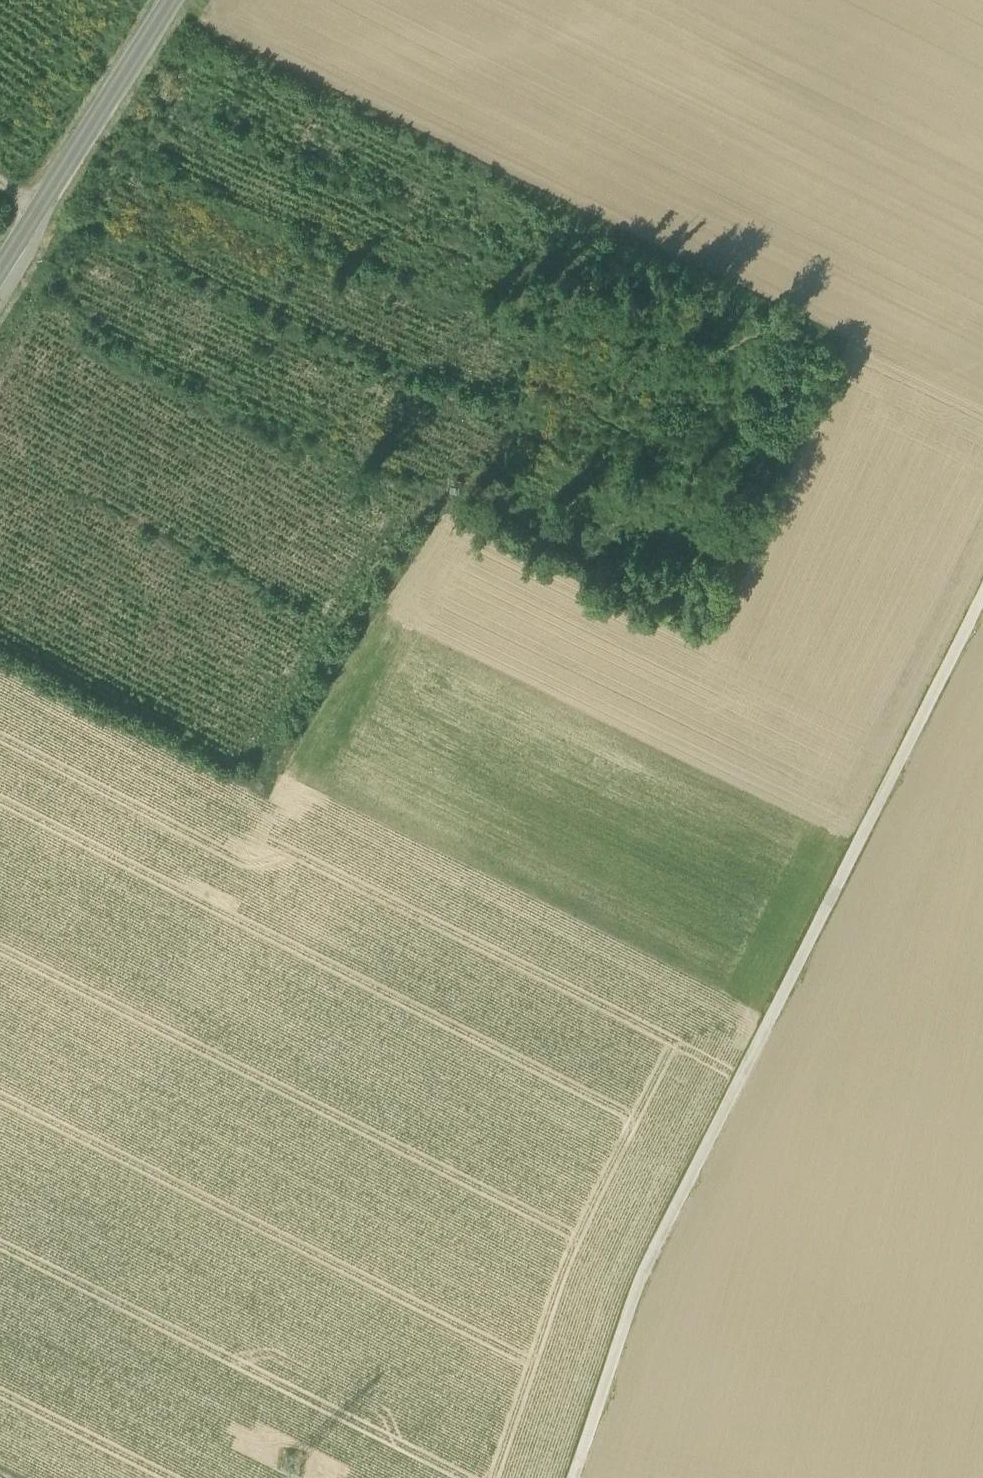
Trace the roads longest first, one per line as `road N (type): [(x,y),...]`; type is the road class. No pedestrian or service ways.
road 1 (track): [(572,1477),(639,1278),(982,593)]
road 2 (secondary): [(0,273),(170,0)]

